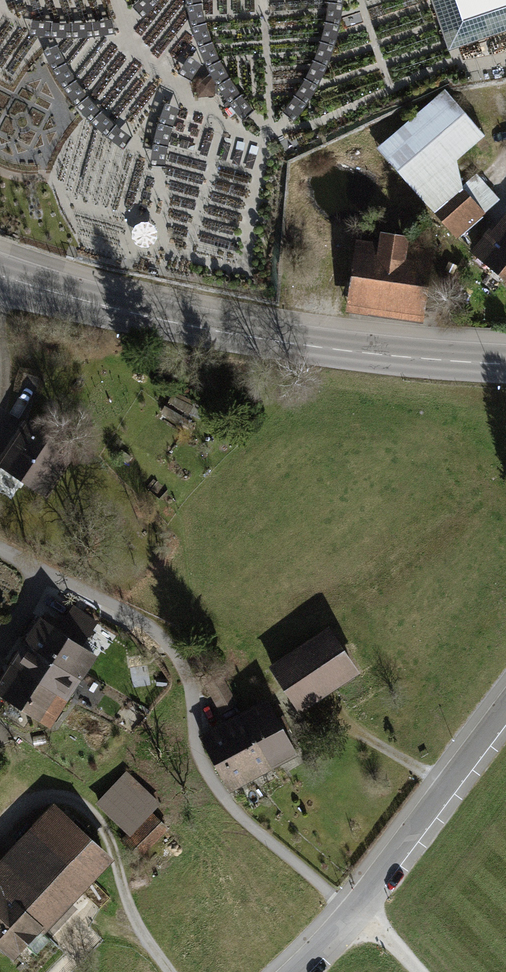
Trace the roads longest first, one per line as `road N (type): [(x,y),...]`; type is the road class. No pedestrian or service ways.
road 1 (residential): [(0,549),(161,637),(188,683),(196,749),(215,787),(353,912)]
road 2 (secondary): [(505,364),(278,342),(0,279)]
road 3 (residential): [(505,709),(353,912)]

